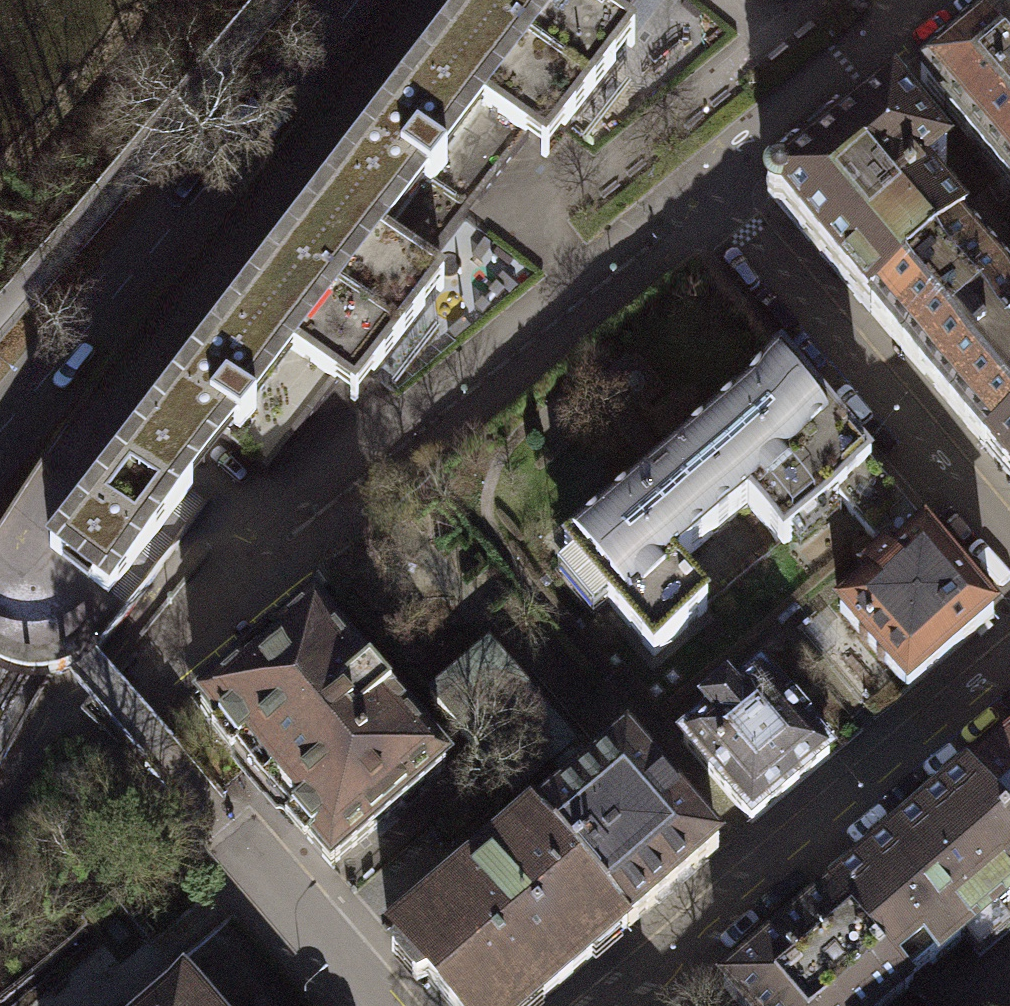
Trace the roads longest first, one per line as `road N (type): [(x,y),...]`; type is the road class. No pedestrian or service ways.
road 1 (residential): [(716,208),(282,558)]
road 2 (tertiary): [(357,0),(0,427)]
road 3 (residential): [(1009,665),(613,1005)]
road 4 (residential): [(1009,566),(716,208)]
road 5 (residential): [(231,842),(371,1005)]
road 6 (residential): [(847,68),(719,178),(716,208)]

